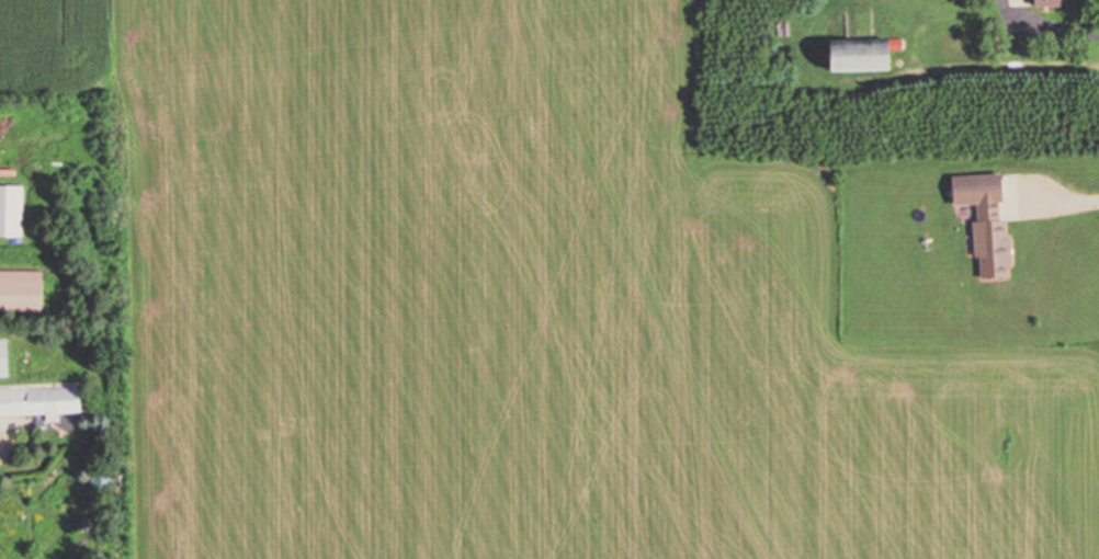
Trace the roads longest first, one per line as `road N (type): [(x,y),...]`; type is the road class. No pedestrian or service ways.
road 1 (residential): [(481,0),(485,558)]

